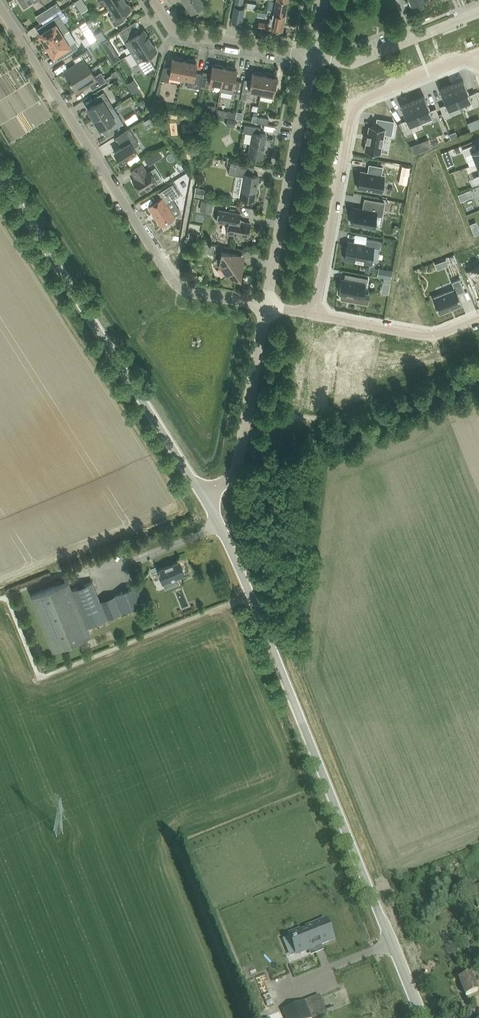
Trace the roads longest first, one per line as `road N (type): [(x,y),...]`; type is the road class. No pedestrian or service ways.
road 1 (unclassified): [(421,1017),(204,497)]
road 2 (residential): [(266,306),(174,284),(0,7)]
road 3 (unclassified): [(204,497),(0,175)]
road 4 (residential): [(313,315),(352,104),(476,55)]
road 5 (unclassified): [(266,306),(313,59)]
road 6 (residential): [(313,59),(175,34),(153,0)]
road 7 (residential): [(313,59),(351,64),(478,13)]
road 8 (residential): [(313,315),(432,336),(478,318)]

